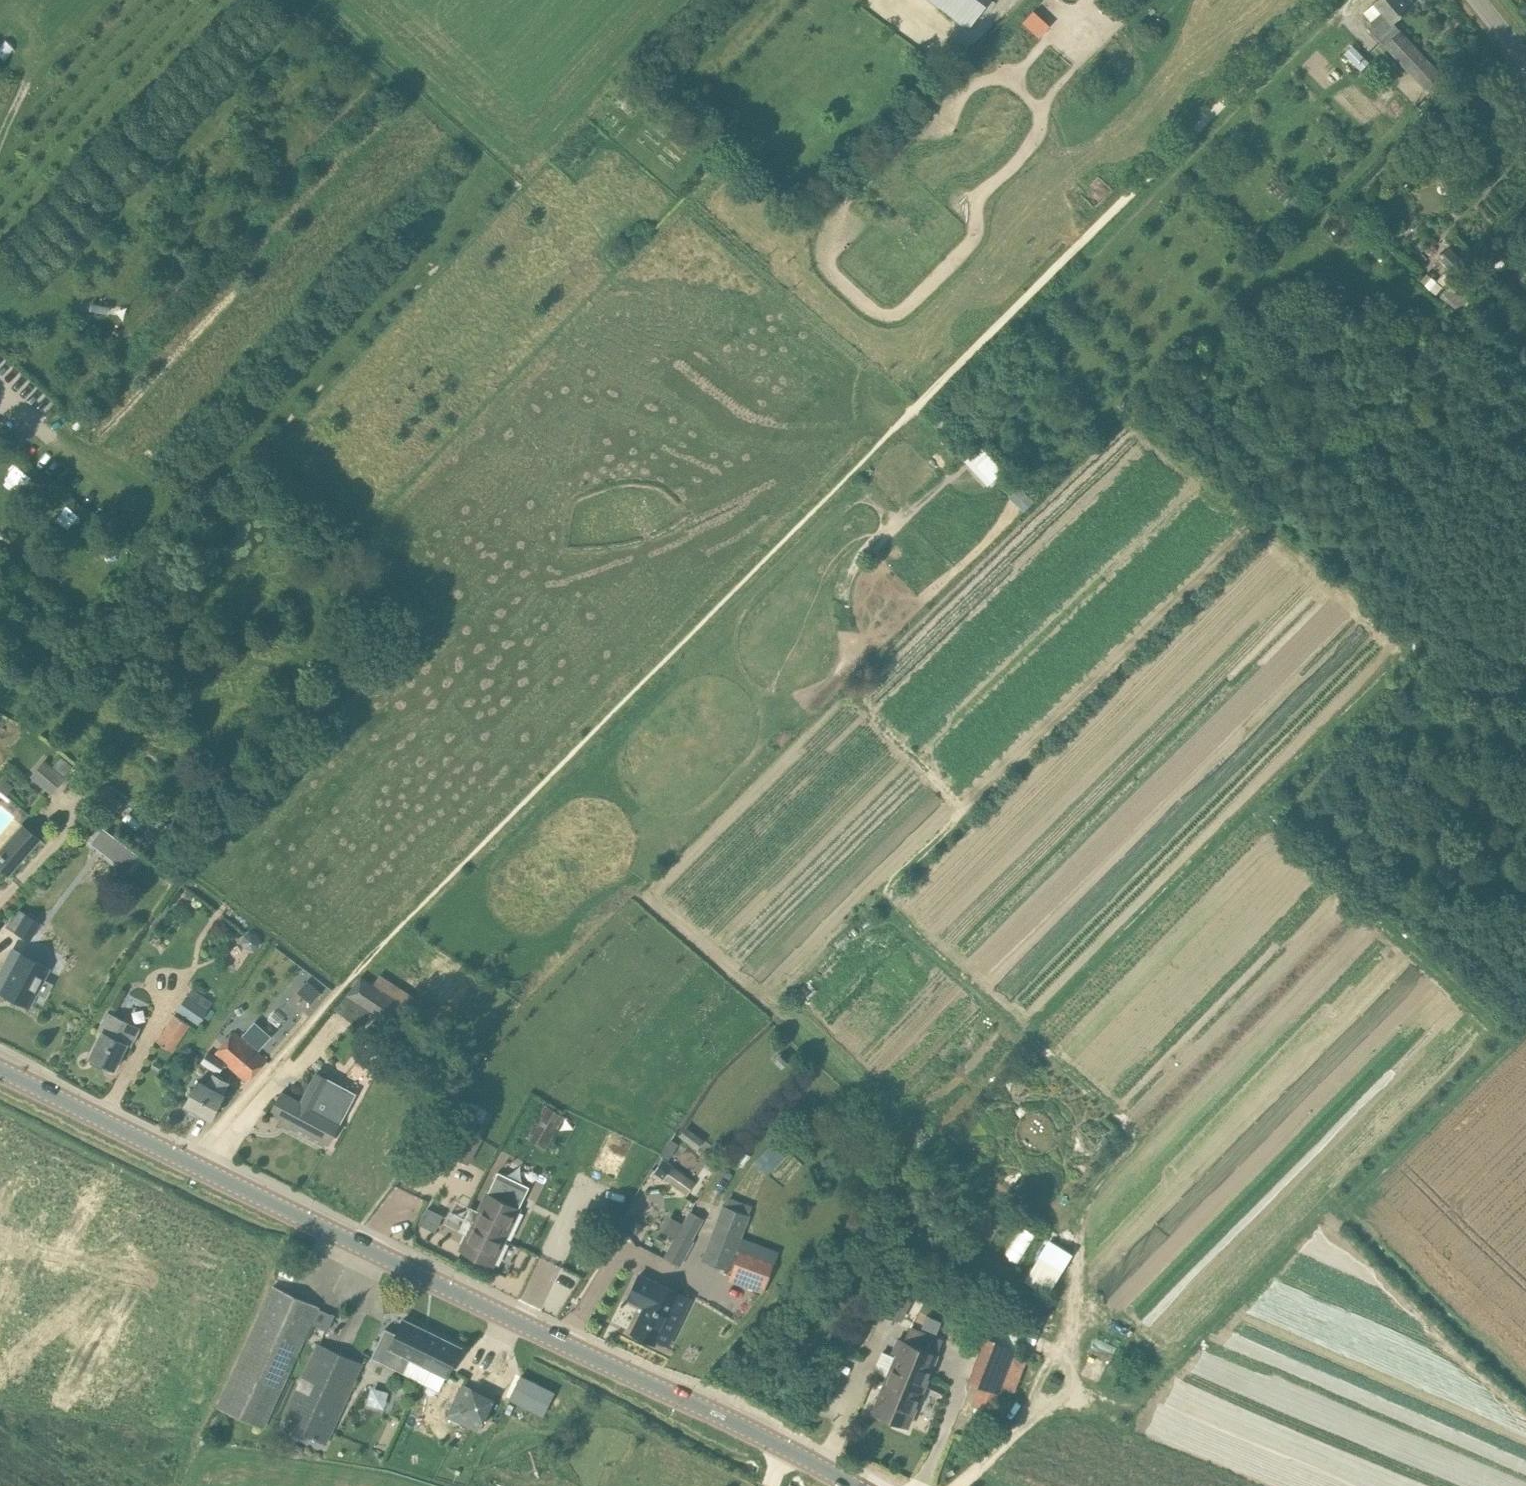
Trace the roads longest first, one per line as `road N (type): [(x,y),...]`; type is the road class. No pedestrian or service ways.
road 1 (secondary): [(858,1485),(0,1071)]

